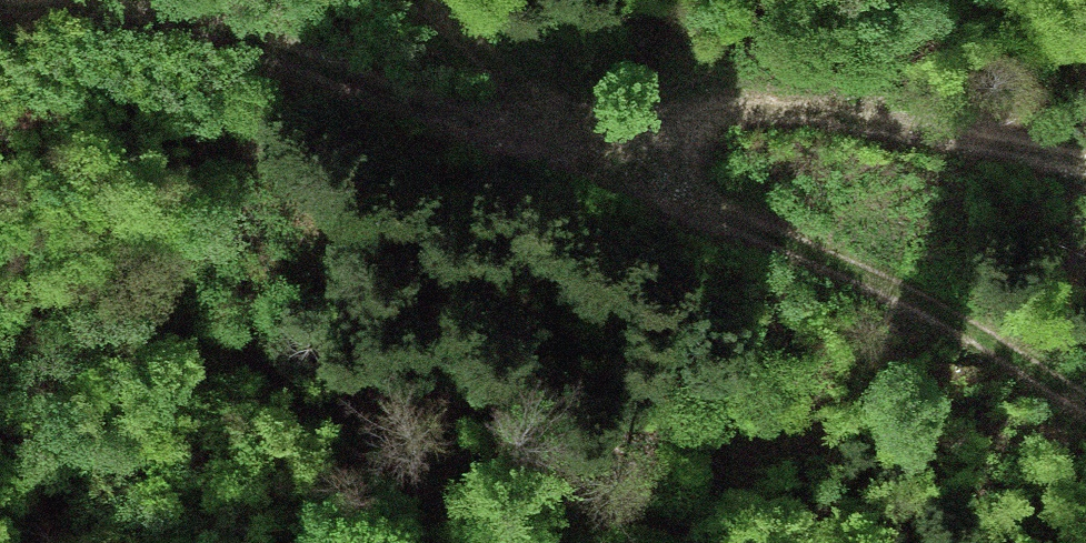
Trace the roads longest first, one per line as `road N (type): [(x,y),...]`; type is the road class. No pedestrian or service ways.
road 1 (track): [(0,8),(309,43),(556,103),(1085,169)]
road 2 (track): [(408,0),(556,103),(1085,378)]

